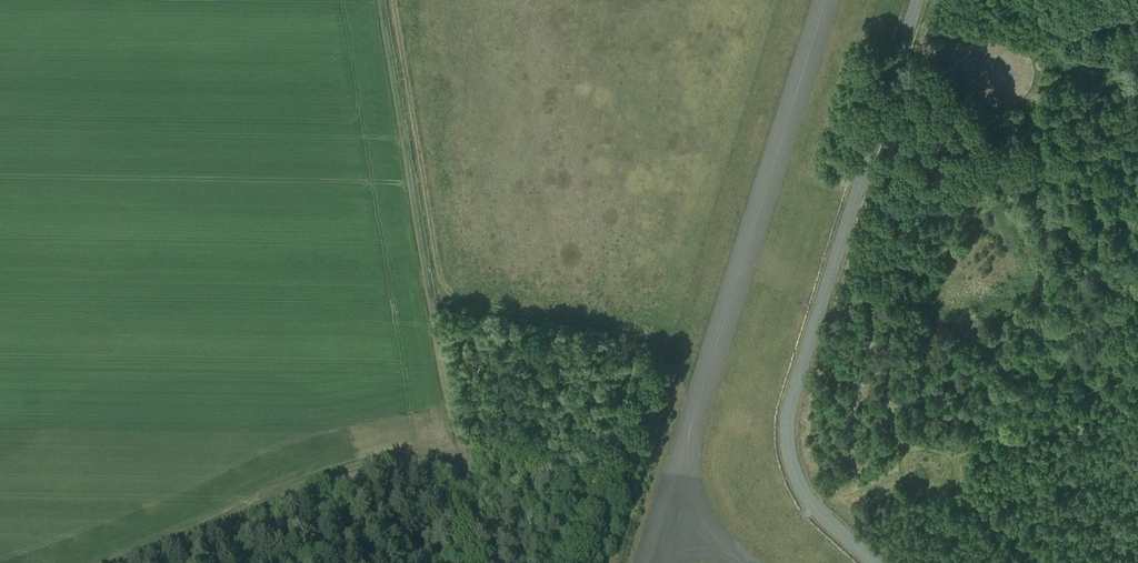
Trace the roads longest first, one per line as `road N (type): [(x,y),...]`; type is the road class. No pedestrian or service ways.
road 1 (track): [(146,562),(342,479),(443,457),(470,481),(469,562)]

